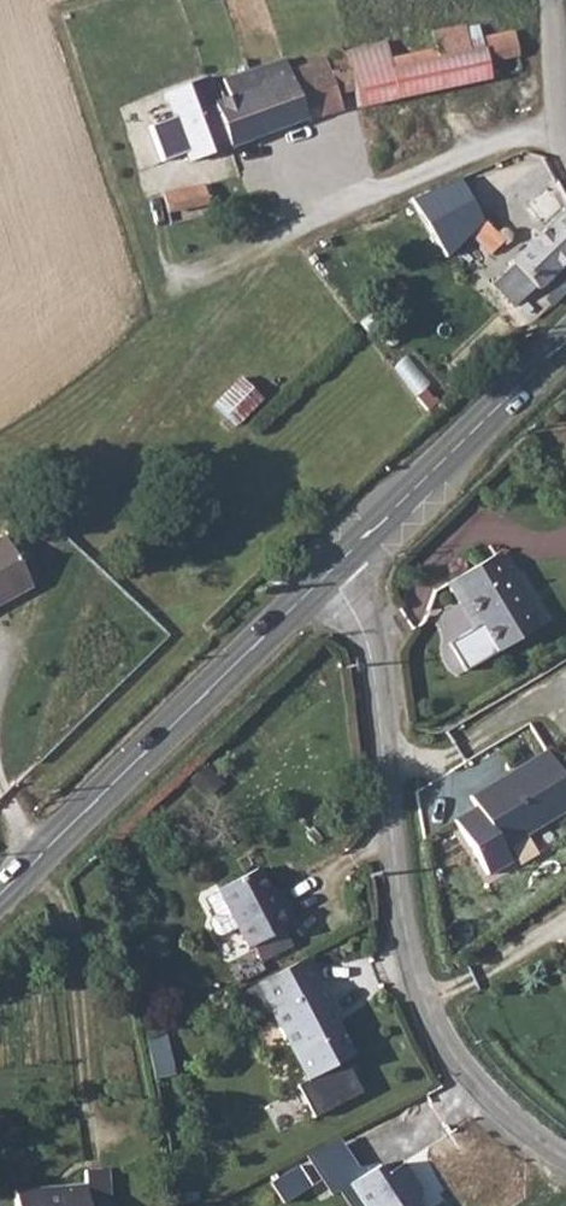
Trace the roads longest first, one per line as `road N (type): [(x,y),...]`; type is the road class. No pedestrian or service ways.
road 1 (residential): [(565,1158),(478,1085),(420,993),(406,940),(377,668),(368,632),(330,577)]
road 2 (secondary): [(330,577),(0,895)]
road 3 (secondary): [(565,342),(330,577)]
road 4 (unclassified): [(550,0),(565,125)]

